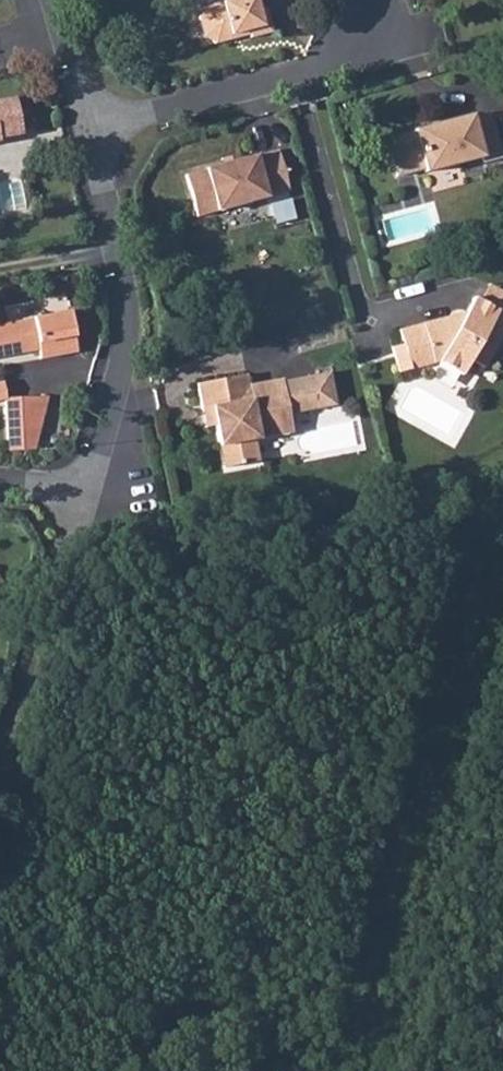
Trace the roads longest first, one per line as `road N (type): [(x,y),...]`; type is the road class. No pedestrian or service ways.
road 1 (residential): [(87,134),(131,332),(81,491),(0,482)]
road 2 (residential): [(87,134),(309,77),(394,0)]
road 3 (track): [(81,491),(0,771)]

